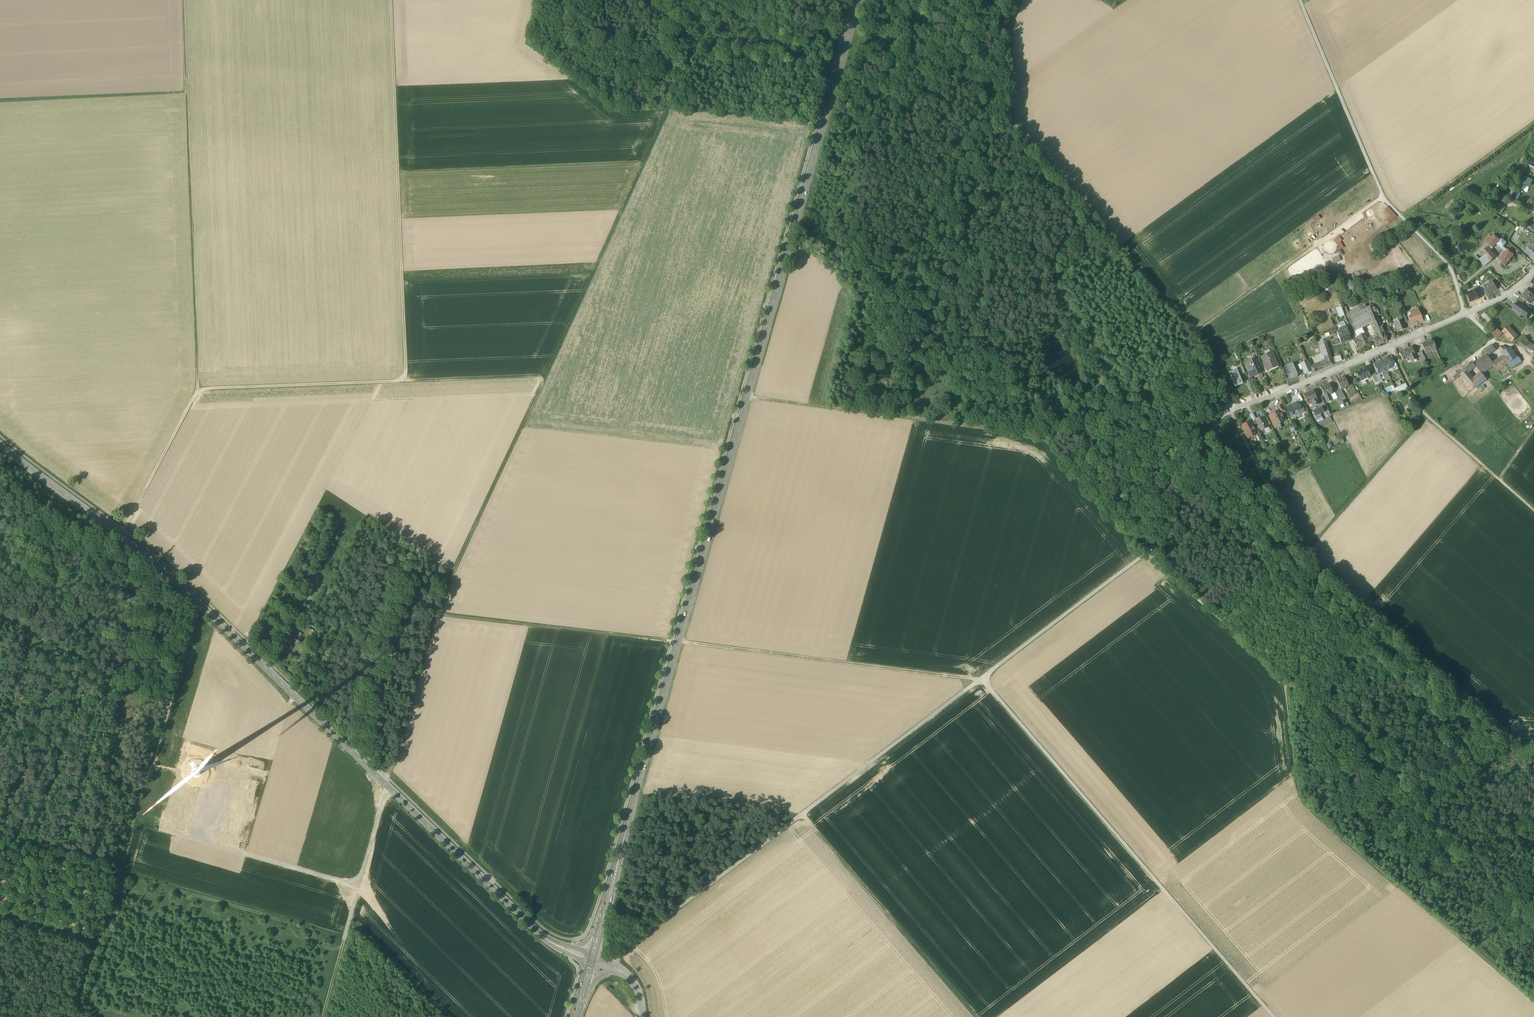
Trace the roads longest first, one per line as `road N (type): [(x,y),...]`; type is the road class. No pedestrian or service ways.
road 1 (secondary): [(592,958),(859,0)]
road 2 (track): [(1229,410),(1153,548),(619,952),(615,968)]
road 3 (tertiary): [(592,958),(536,931),(198,603),(0,444)]
road 4 (track): [(182,0),(199,389),(120,535)]
road 5 (track): [(1229,410),(1042,435),(748,397)]
road 6 (track): [(1533,740),(1514,739),(1303,551),(1229,410)]
road 7 (track): [(823,128),(667,110),(545,375)]
road 8 (track): [(981,678),(1274,1016)]
road 9 (track): [(545,375),(435,614),(387,786)]
road 10 (track): [(198,603),(83,1002),(90,1016)]
road 11 (track): [(1285,679),(1301,802),(1533,999)]
road 12 (track): [(1196,332),(1013,130),(1017,0)]
road 13 (track): [(390,0),(406,381)]
road 14 (track): [(1299,0),(1382,197),(1450,266),(1468,314)]
road 15 (track): [(1285,679),(1533,913)]
road 16 (residential): [(1229,410),(1468,314),(1533,272)]
road 17 (track): [(981,678),(678,641)]
road 18 (track): [(978,1016),(802,814)]
road 19 (track): [(435,614),(678,641)]
road 20 (track): [(322,1016),(387,786)]
road 21 (track): [(1196,332),(1382,197)]
road 22 (track): [(1389,345),(1425,414),(1533,510)]
road 23 (track): [(199,389),(406,381)]
road 24 (track): [(167,704),(0,616)]
road 25 (track): [(1147,552),(1285,679)]
road 26 (track): [(0,100),(186,93)]
road 27 (track): [(1303,551),(1425,414)]
road 28 (track): [(406,381),(545,375)]
road 29 (track): [(359,885),(236,850)]

